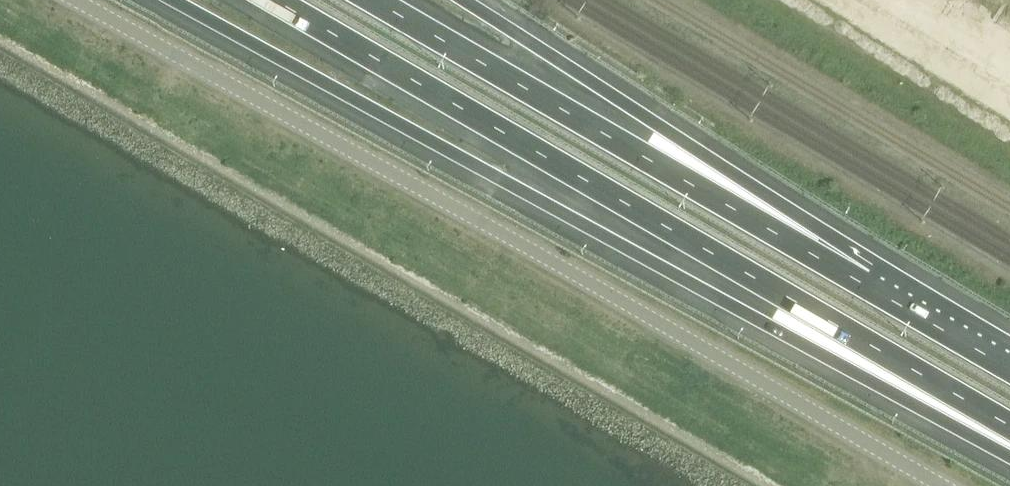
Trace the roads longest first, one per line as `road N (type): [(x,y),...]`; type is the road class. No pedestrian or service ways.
road 1 (unclassified): [(941,485),(76,0)]
road 2 (motorway): [(173,0),(770,325),(1009,443)]
road 3 (motorway): [(274,0),(1009,426)]
road 4 (motorway): [(863,283),(374,0)]
road 5 (motorway): [(863,283),(660,127),(461,0)]
road 6 (motorway): [(1009,368),(863,283)]

